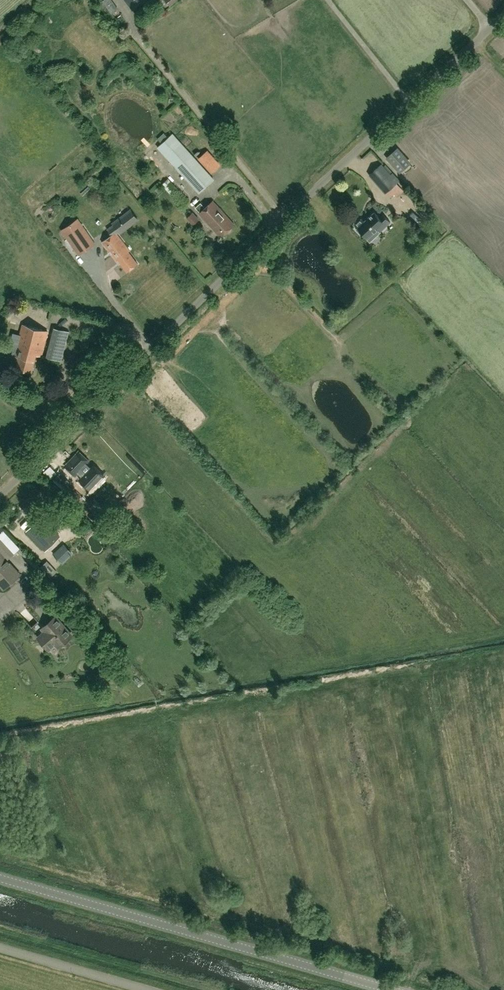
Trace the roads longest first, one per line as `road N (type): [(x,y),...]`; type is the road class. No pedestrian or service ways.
road 1 (unclassified): [(0,496),(503,16)]
road 2 (tertiary): [(393,989),(0,879)]
road 3 (unclassified): [(145,989),(0,948)]

